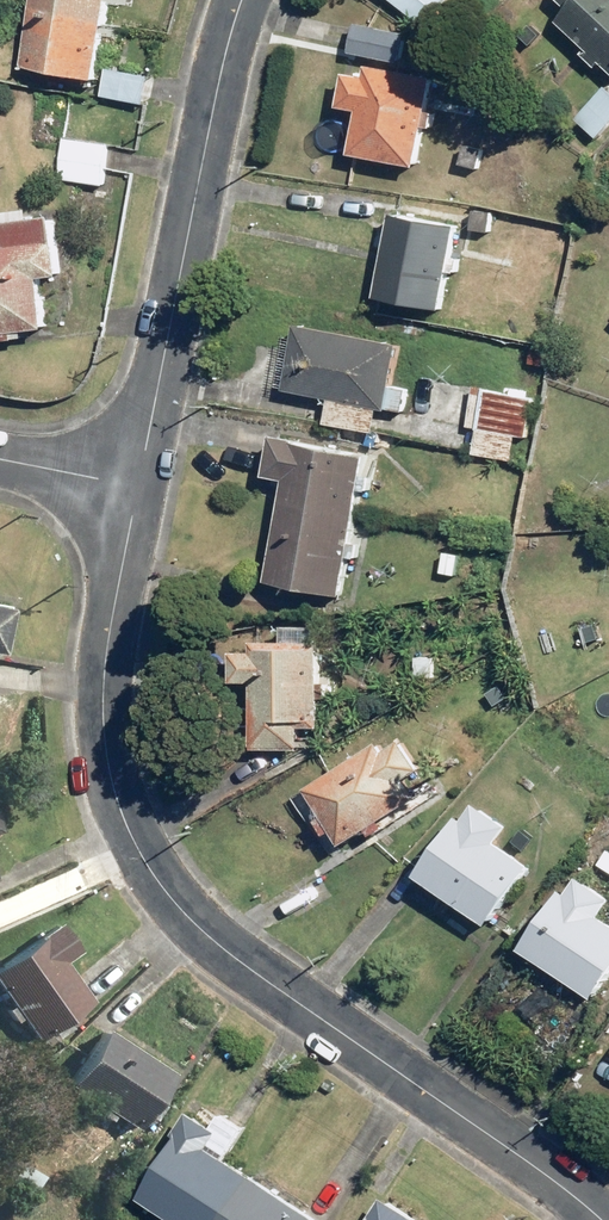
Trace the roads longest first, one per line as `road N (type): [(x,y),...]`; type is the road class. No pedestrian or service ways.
road 1 (residential): [(603,1219),(235,958),(196,925),(138,851),(118,804),(102,716),(139,487)]
road 2 (residential): [(139,487),(219,81),(243,0)]
road 3 (residential): [(0,459),(139,487)]

